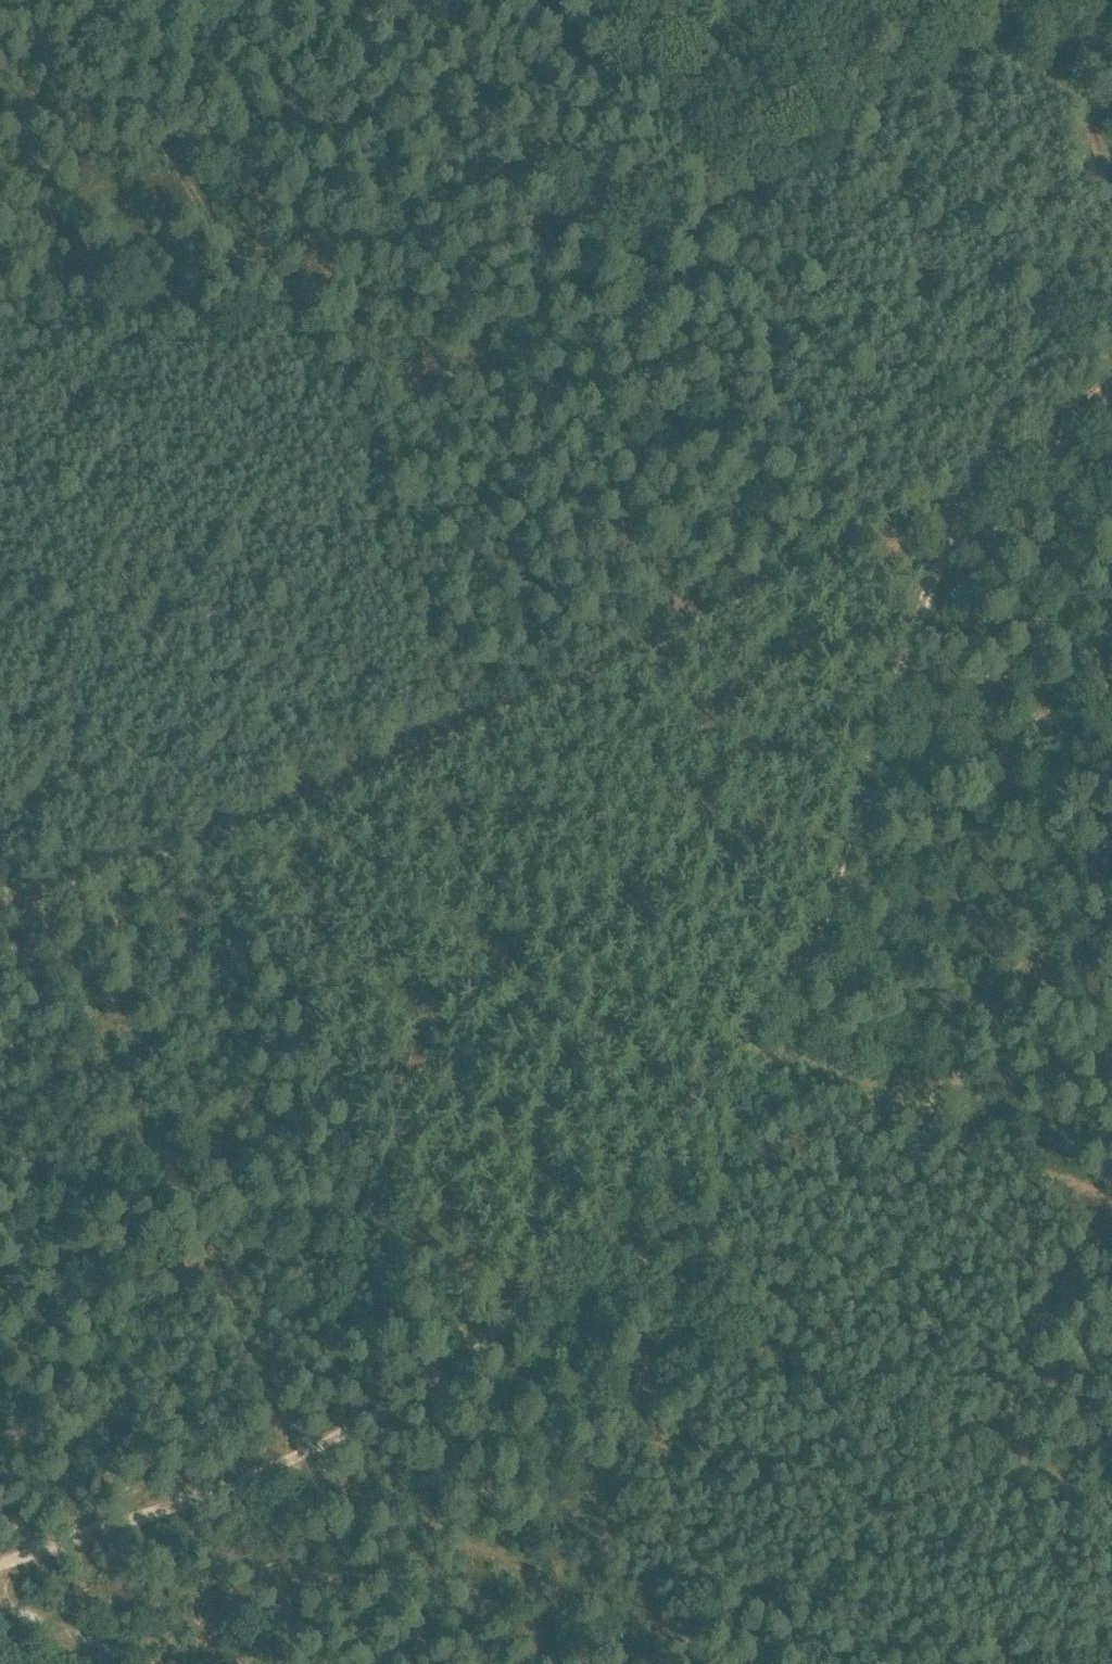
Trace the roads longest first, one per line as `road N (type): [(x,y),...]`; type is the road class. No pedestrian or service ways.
road 1 (track): [(0,1563),(243,1483),(390,1414),(456,1366),(607,1213),(816,935),(873,745),(955,521)]
road 2 (track): [(955,521),(895,536),(309,802),(0,915)]
road 3 (track): [(1111,1191),(874,1099),(799,1079),(747,1035)]
road 4 (track): [(1111,399),(955,521)]
road 5 (track): [(0,1585),(150,1663)]

